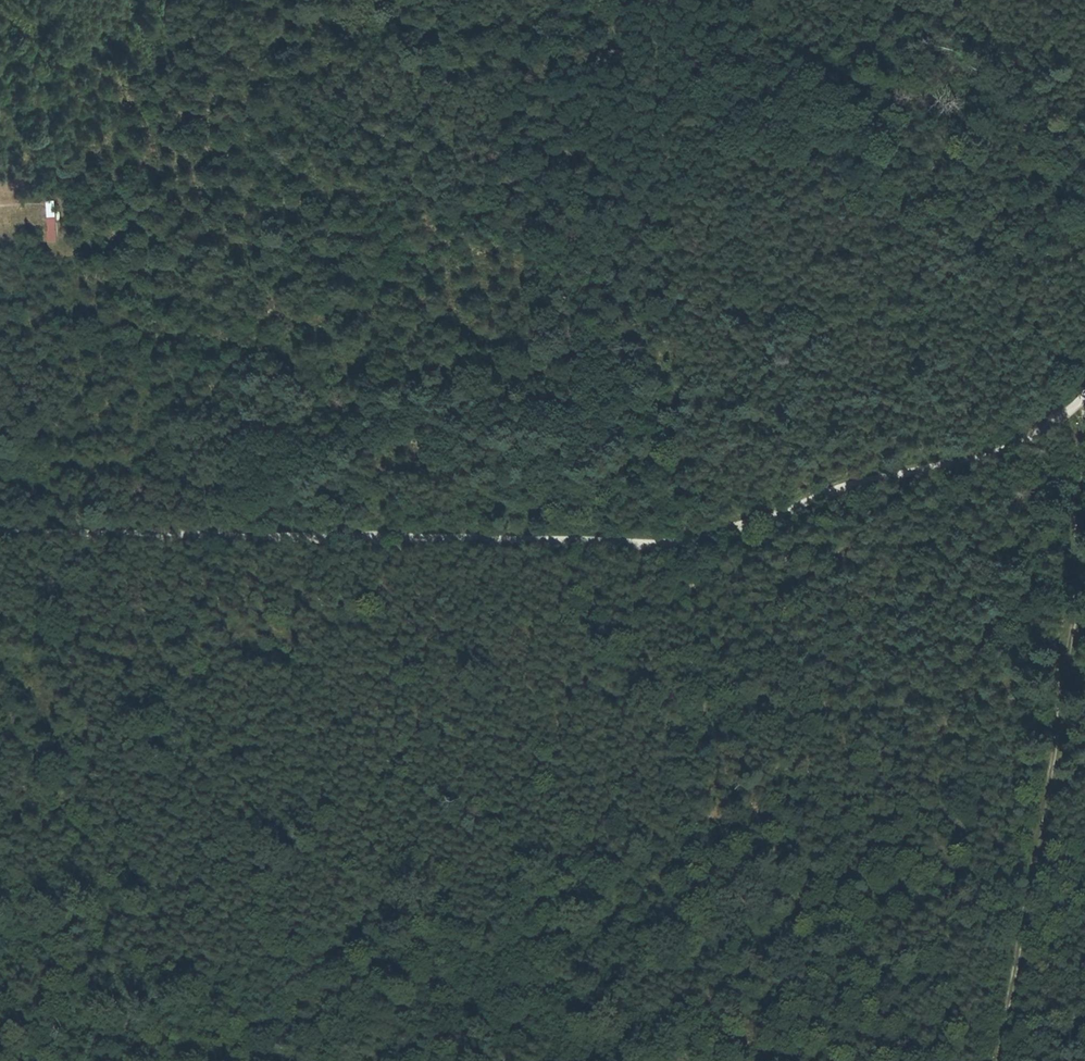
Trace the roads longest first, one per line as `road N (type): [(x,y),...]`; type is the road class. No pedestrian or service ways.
road 1 (track): [(0,533),(691,542),(869,479),(1007,448),(1056,423),(1084,397)]
road 2 (track): [(1084,482),(1067,687),(1002,1060)]
road 3 (track): [(170,0),(156,534)]

